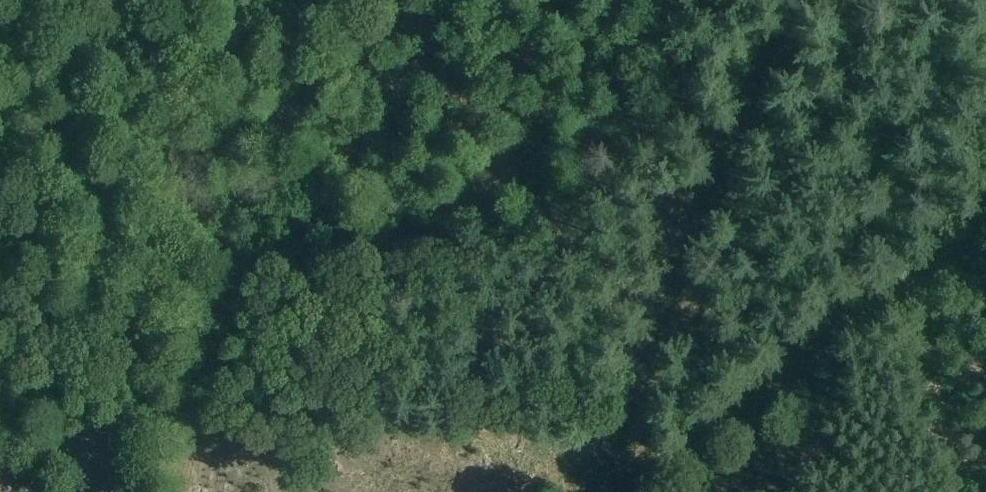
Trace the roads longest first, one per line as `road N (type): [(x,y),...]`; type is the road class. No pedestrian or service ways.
road 1 (track): [(184,0),(134,491)]
road 2 (track): [(627,491),(900,289),(985,234)]

